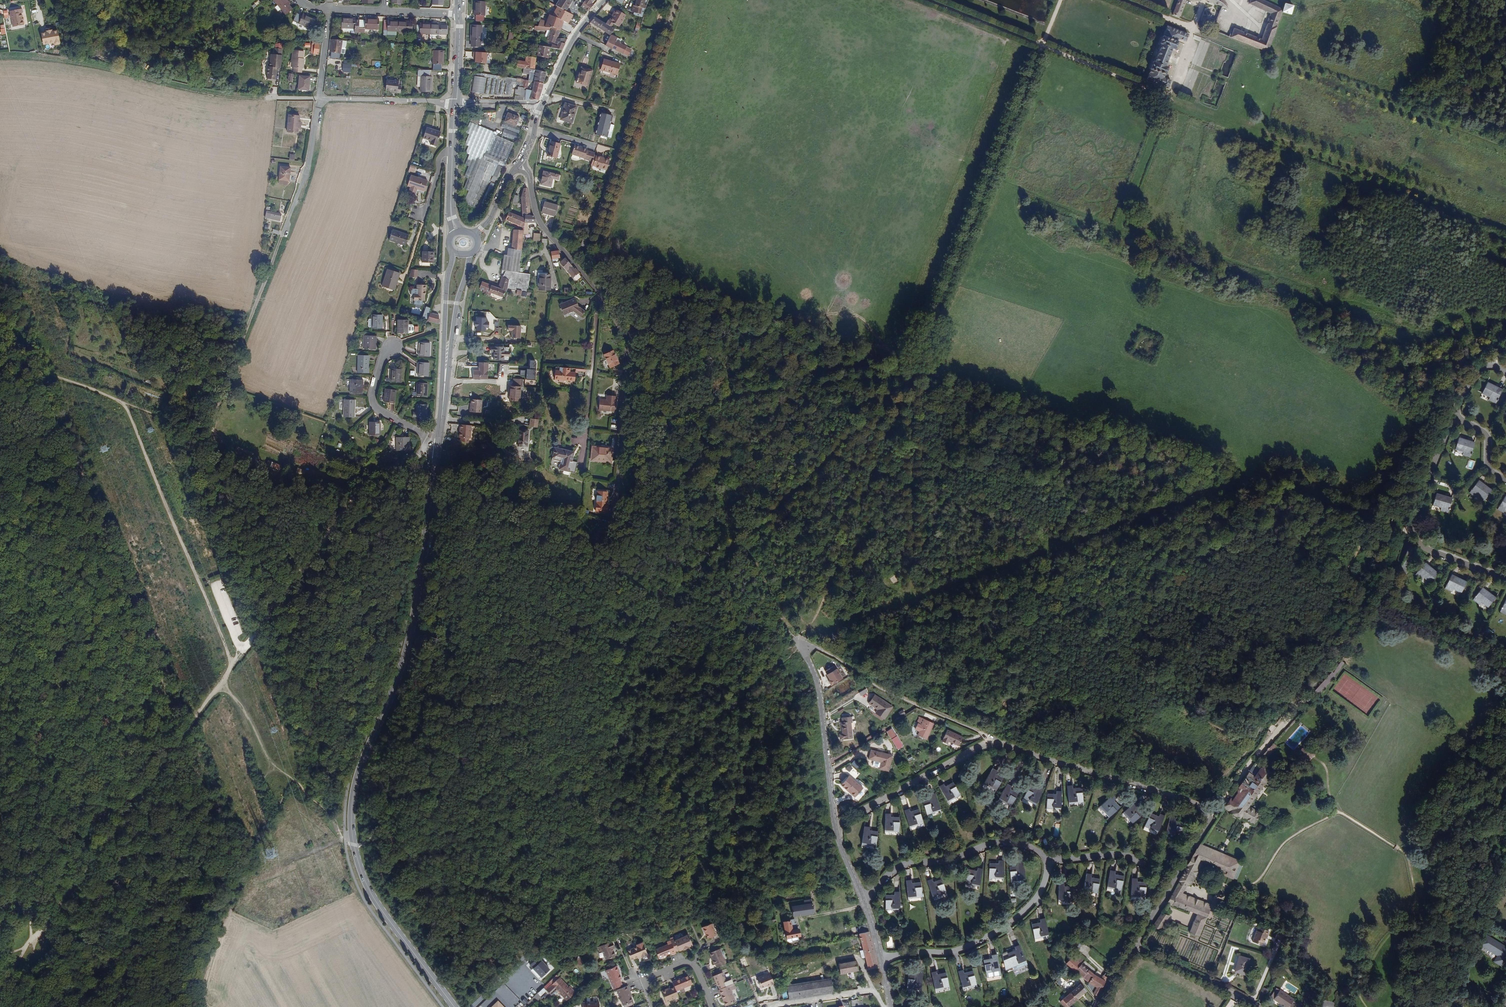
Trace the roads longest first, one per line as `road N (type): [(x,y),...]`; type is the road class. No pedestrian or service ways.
road 1 (track): [(46,365),(29,1006)]
road 2 (tertiary): [(454,1006),(370,892),(351,823),(366,751),(411,629),(439,439)]
road 3 (track): [(1473,320),(1419,321),(1123,227),(1168,98)]
road 4 (track): [(908,375),(1199,495),(1365,546)]
road 5 (track): [(285,590),(31,941)]
road 6 (residential): [(836,829),(977,748),(1007,742),(1202,809),(1210,820)]
road 7 (track): [(1061,0),(908,375)]
road 8 (track): [(910,604),(752,541),(908,375)]
road 9 (track): [(604,258),(908,375)]
road 10 (track): [(320,98),(204,91),(102,66),(0,58)]
road 11 (track): [(1188,710),(910,604)]
road 12 (track): [(676,0),(589,246),(604,258)]
road 13 (track): [(801,642),(686,402)]
road 14 (track): [(925,0),(1168,98)]
road 15 (track): [(1072,559),(1188,710),(1247,737)]
road 16 (residential): [(1455,415),(1412,518),(1417,536),(1426,550),(1505,582)]
road 17 (track): [(908,375),(910,604)]
road 18 (track): [(908,375),(686,402)]
road 19 (track): [(189,430),(214,407),(281,236)]
road 20 (residential): [(880,957),(956,953),(994,935),(1043,893),(1052,862)]
road 21 (residential): [(865,903),(903,864),(947,862),(991,843),(1019,845),(1052,862)]
road 22 (track): [(189,430),(0,347)]
road 23 (track): [(189,430),(241,513),(347,498)]
road 24 (track): [(870,473),(686,402)]
road 25 (residential): [(836,829),(819,686),(801,642)]
road 26 (track): [(870,473),(801,642)]
road 27 (track): [(686,402),(604,258)]
road 28 (residential): [(599,295),(580,459)]
road 29 (track): [(31,941),(187,897)]
road 30 (tertiary): [(443,408),(471,254)]
road 31 (tertiary): [(453,252),(443,408)]
road 32 (residential): [(517,165),(540,226),(599,295)]
road 33 (residential): [(1133,947),(1210,820)]
road 34 (residential): [(281,236),(310,159),(320,98)]
road 35 (residential): [(599,295),(627,339),(618,428)]
road 36 (residential): [(320,98),(456,103)]
road 37 (residential): [(1133,947),(1254,1006)]
road 38 (residential): [(394,346),(373,392),(375,407),(433,438)]
road 39 (tertiary): [(541,106),(580,28),(604,0)]
road 40 (residential): [(710,1006),(693,966),(684,963),(648,977),(653,1006)]
road 41 (track): [(1389,499),(1273,469)]
road 42 (residential): [(770,1006),(868,994),(884,1006)]

